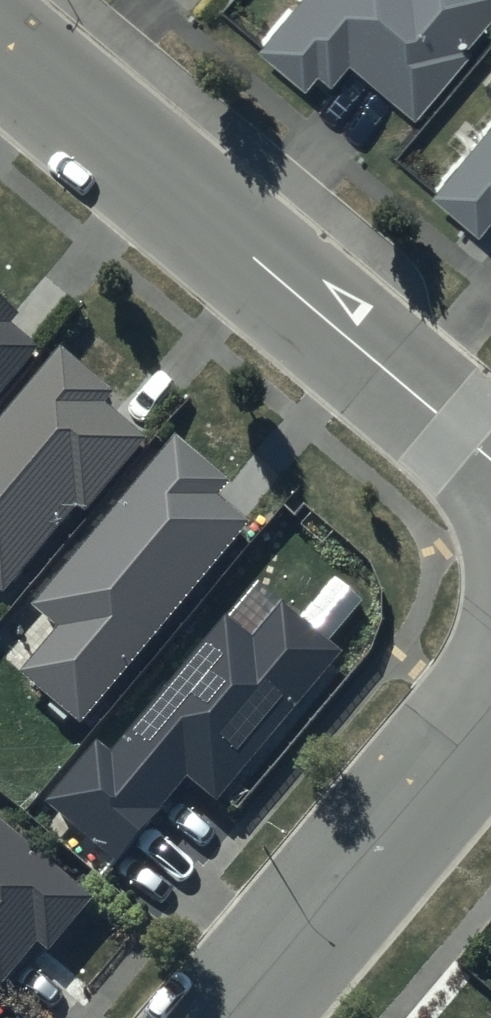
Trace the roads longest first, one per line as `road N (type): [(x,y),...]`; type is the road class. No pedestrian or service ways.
road 1 (tertiary): [(0,43),(490,462)]
road 2 (unclassified): [(230,1017),(490,704)]

